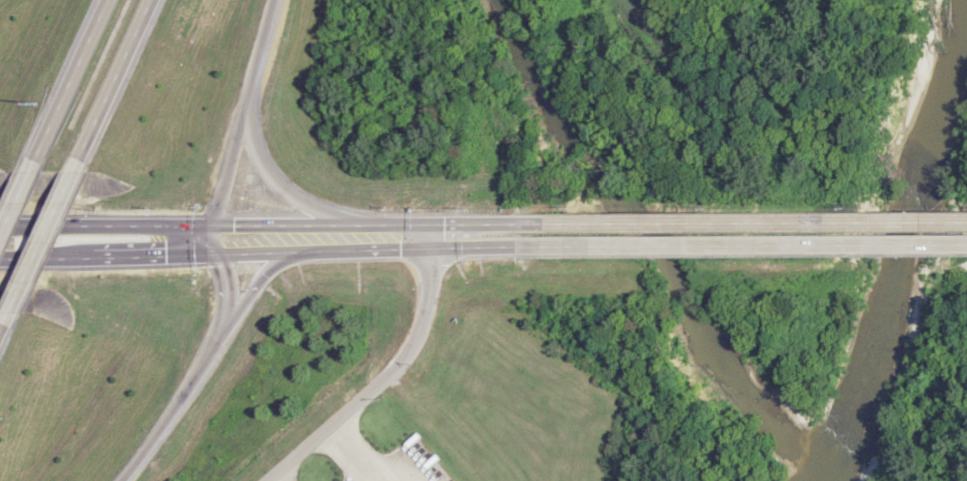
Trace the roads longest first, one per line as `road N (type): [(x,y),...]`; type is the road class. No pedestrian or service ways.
road 1 (tertiary): [(514,225),(0,227)]
road 2 (tertiary): [(0,258),(512,249)]
road 3 (tertiary): [(512,249),(966,247)]
road 4 (tertiary): [(966,222),(514,225)]
road 5 (residential): [(269,480),(401,361),(424,319),(430,225)]
road 6 (motorway): [(204,225),(276,0)]
road 7 (motorway): [(363,223),(291,198),(260,165),(250,91)]
road 8 (motorway): [(77,173),(157,0)]
road 9 (motorway): [(111,0),(37,162)]
road 10 (motorway): [(119,480),(211,343)]
road 11 (motorway): [(11,314),(77,173)]
road 12 (motorway): [(211,343),(265,269),(321,248)]

